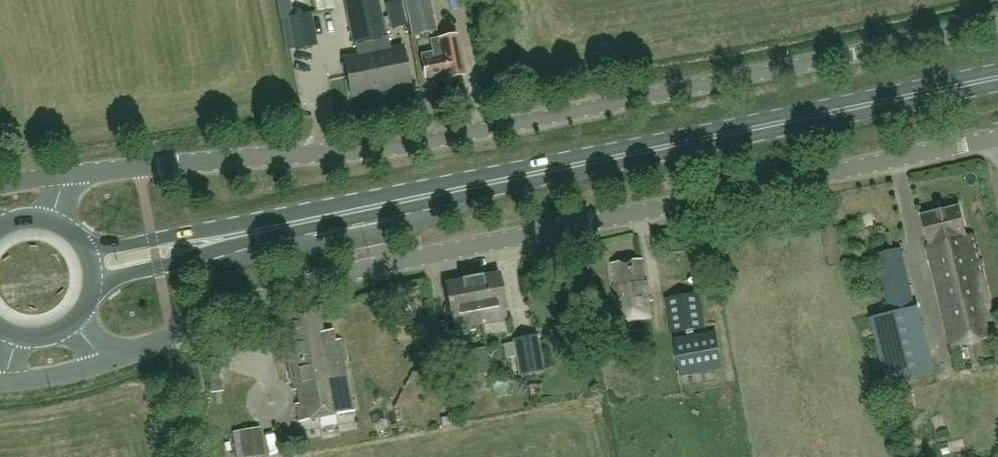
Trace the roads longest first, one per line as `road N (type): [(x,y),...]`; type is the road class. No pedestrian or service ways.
road 1 (unclassified): [(67,172),(422,142),(997,24)]
road 2 (unclassified): [(102,360),(253,305),(416,259),(997,140)]
road 3 (primary): [(224,238),(997,78)]
road 4 (primary): [(94,282),(158,267),(224,238)]
road 5 (primary): [(224,238),(88,248)]

